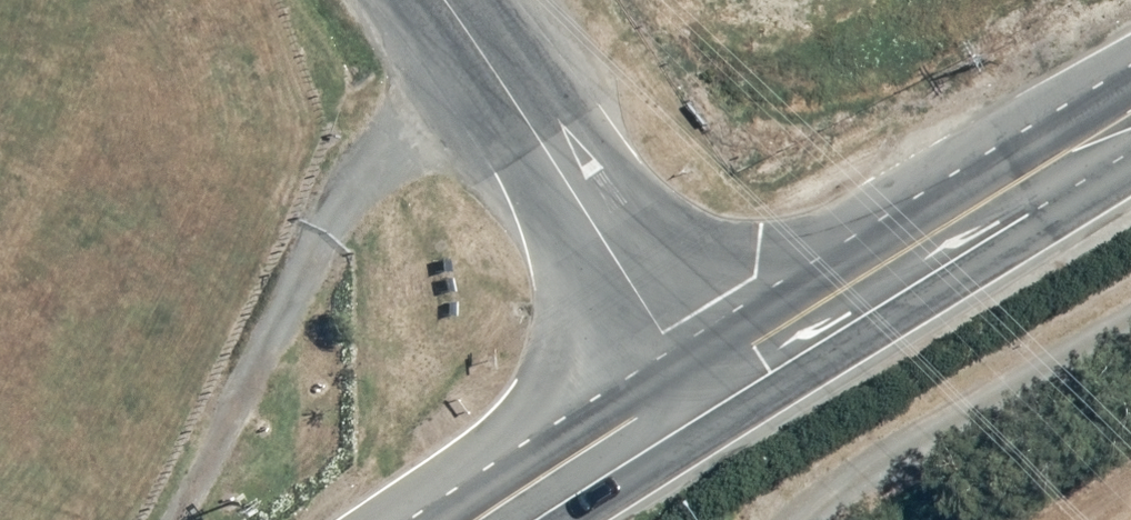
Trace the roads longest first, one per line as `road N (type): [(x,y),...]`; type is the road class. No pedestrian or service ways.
road 1 (primary): [(699,377),(1130,113)]
road 2 (unclassified): [(416,0),(699,377)]
road 3 (primary): [(481,519),(699,377)]

